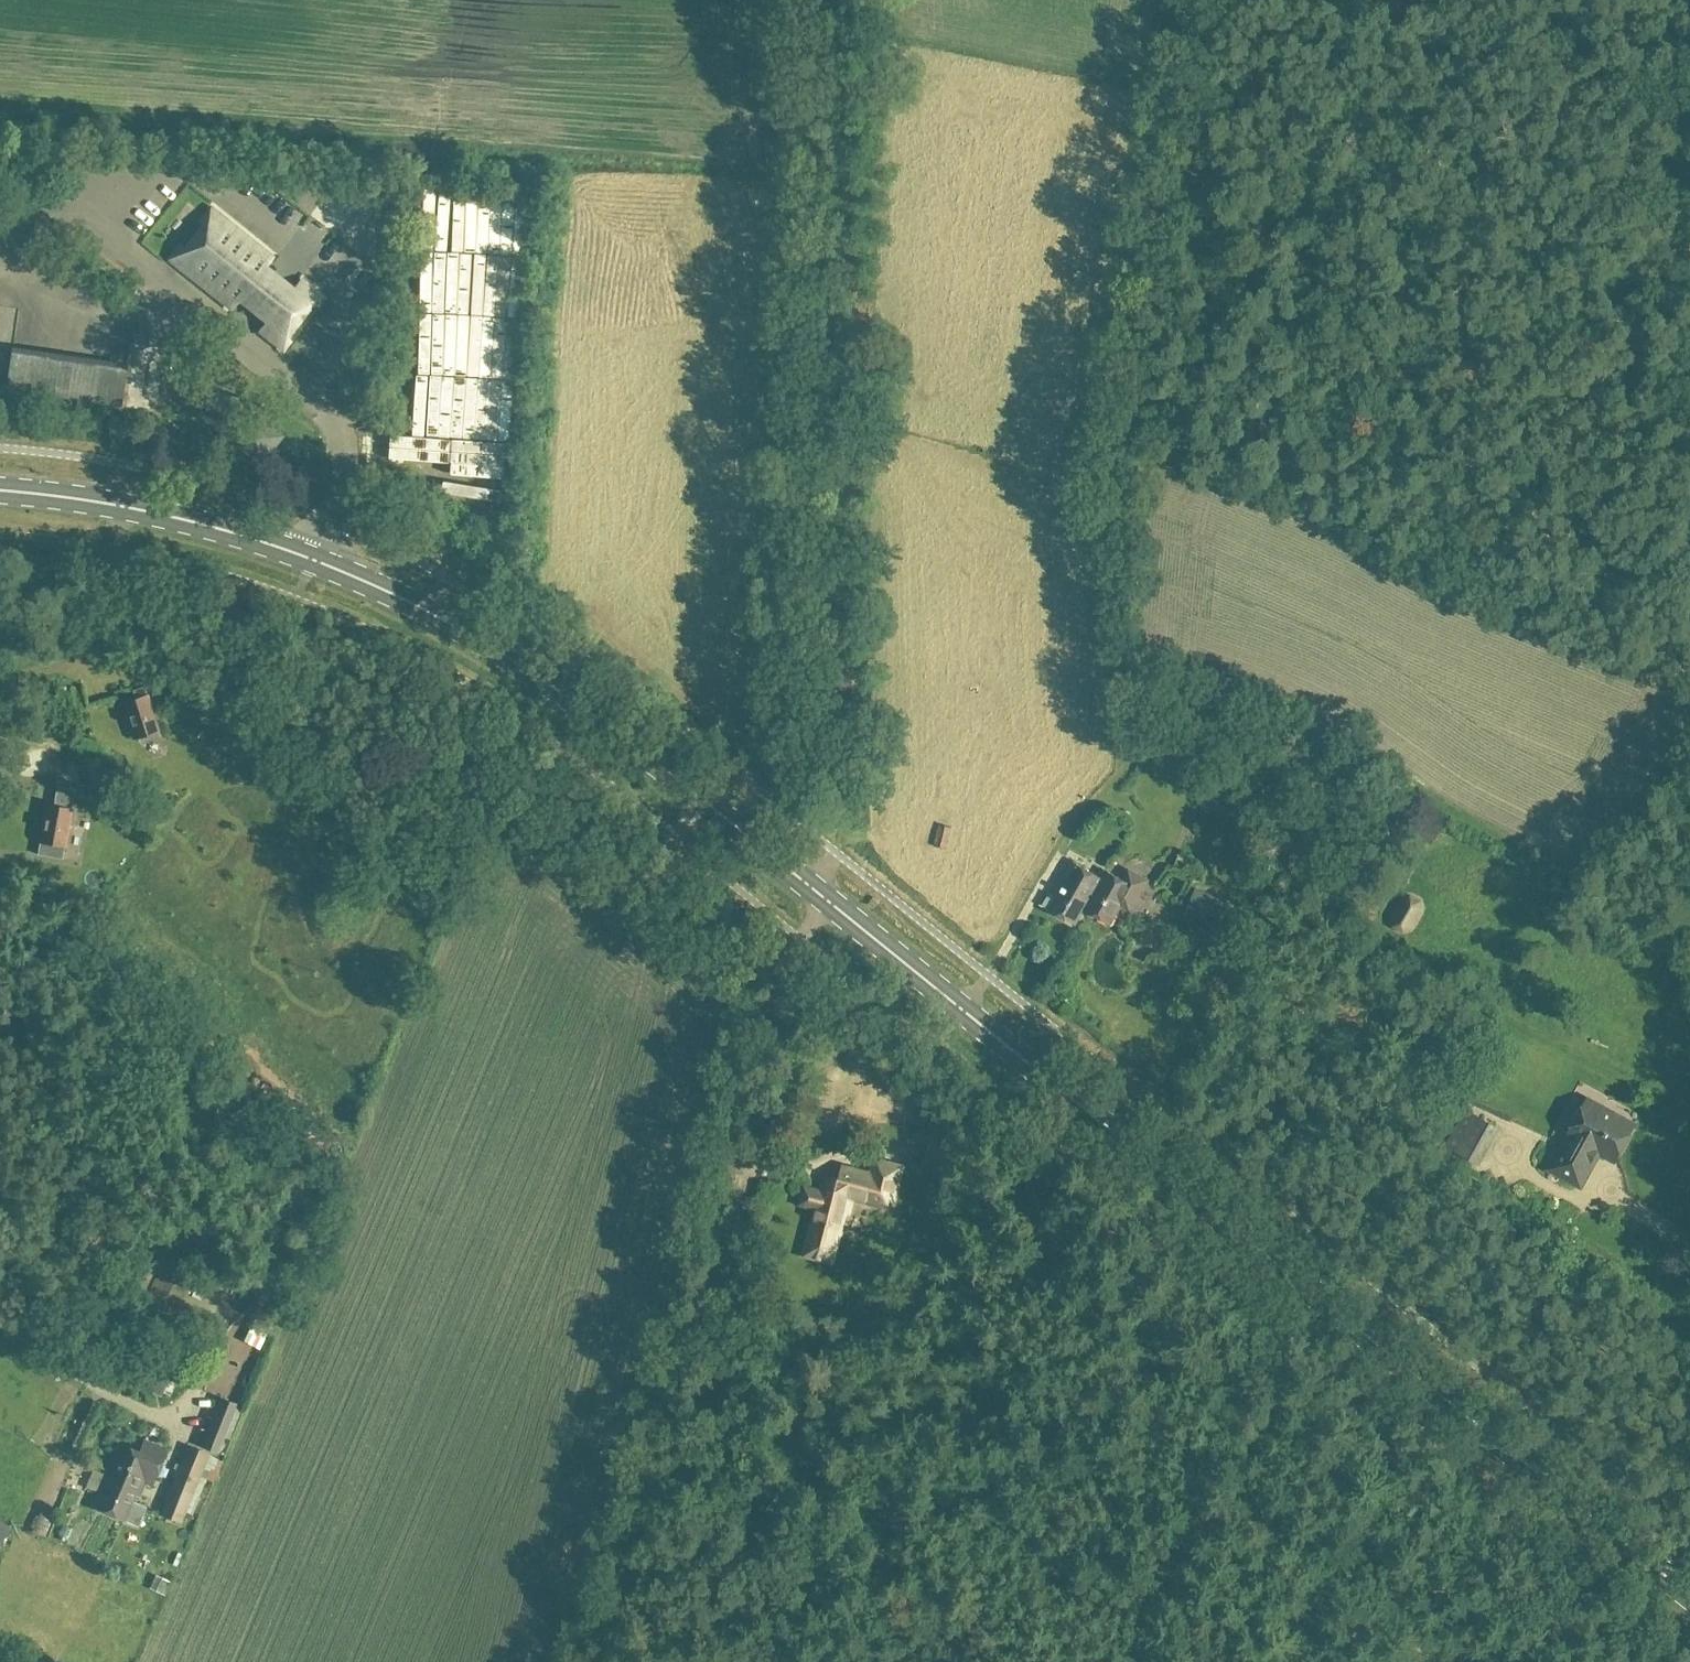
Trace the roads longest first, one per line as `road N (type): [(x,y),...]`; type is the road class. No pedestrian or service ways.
road 1 (primary): [(1689,1594),(657,762),(517,662),(314,559),(157,513),(0,491)]
road 2 (track): [(833,849),(825,790),(835,0)]
road 3 (track): [(594,1661),(635,1554),(735,1208),(792,970),(833,849)]
road 4 (track): [(1676,0),(1689,149)]

